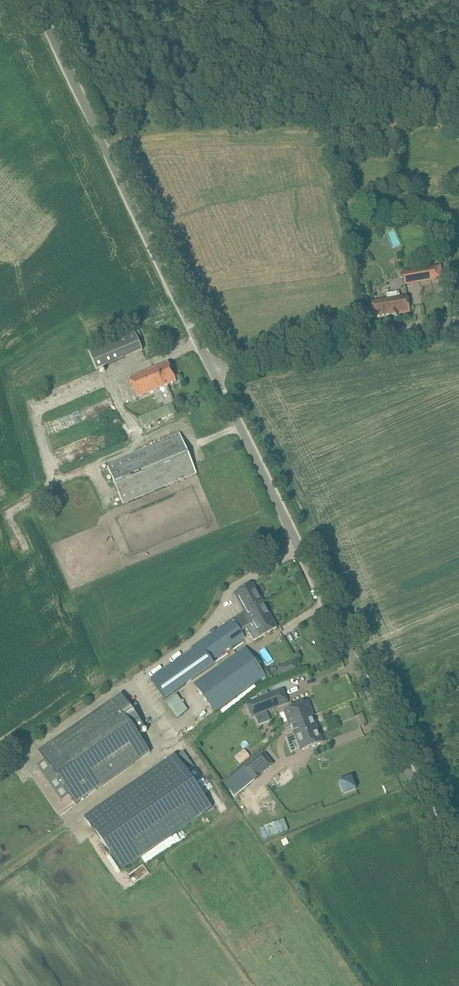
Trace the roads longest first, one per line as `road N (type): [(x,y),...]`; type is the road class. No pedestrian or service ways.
road 1 (unclassified): [(458,879),(211,371)]
road 2 (unclassified): [(211,371),(33,0)]
road 3 (unclassified): [(211,371),(458,322)]

